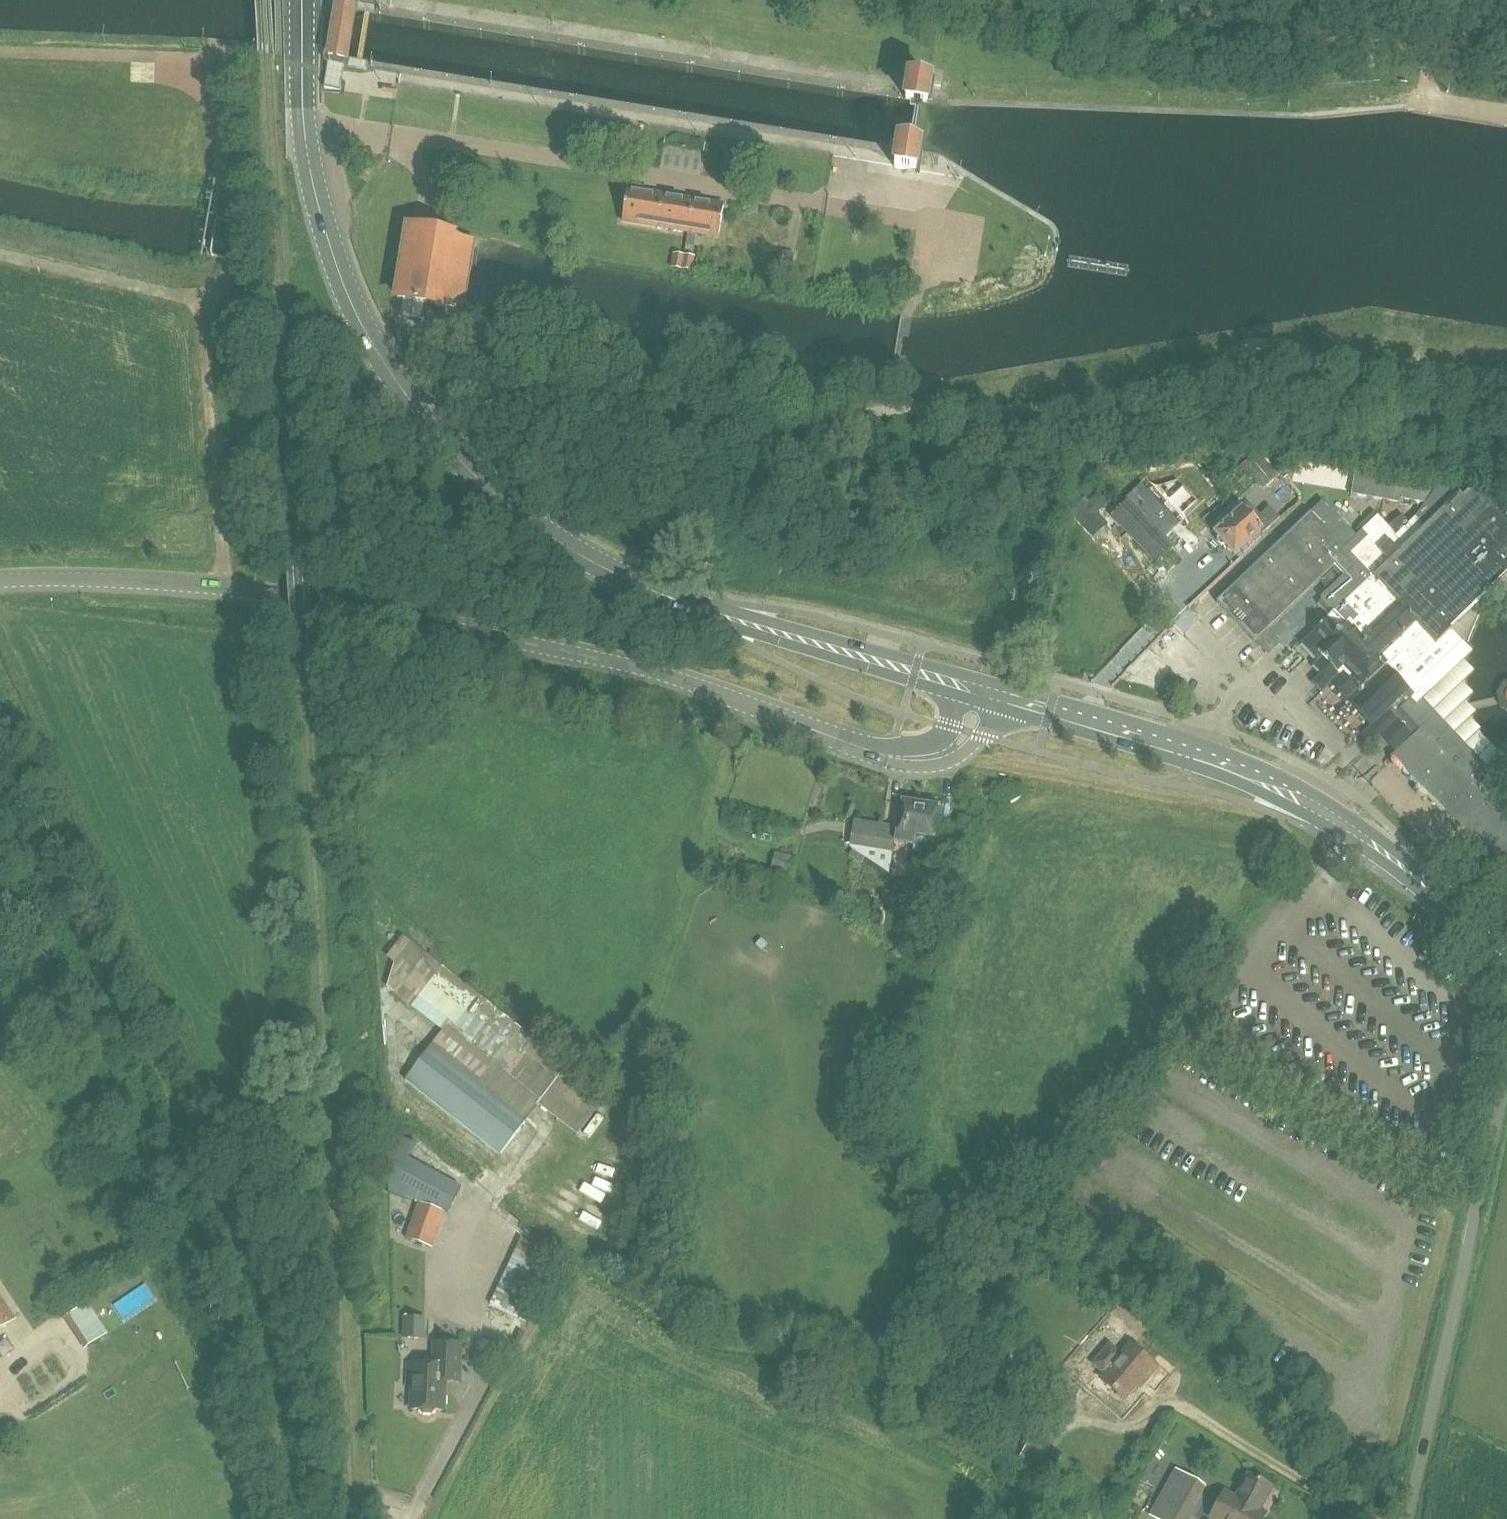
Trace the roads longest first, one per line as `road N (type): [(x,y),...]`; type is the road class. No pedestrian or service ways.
road 1 (tertiary): [(978,691),(642,589),(564,547),(455,457),(391,375),(337,272),(305,142),(301,0)]
road 2 (unclassified): [(978,691),(958,747),(903,761),(673,679),(316,600),(162,583),(0,582)]
road 3 (tertiary): [(1506,971),(1414,876),(1281,787),(978,691)]
road 4 (unclassified): [(1403,1518),(1506,1058)]
road 5 (track): [(224,587),(205,304)]

